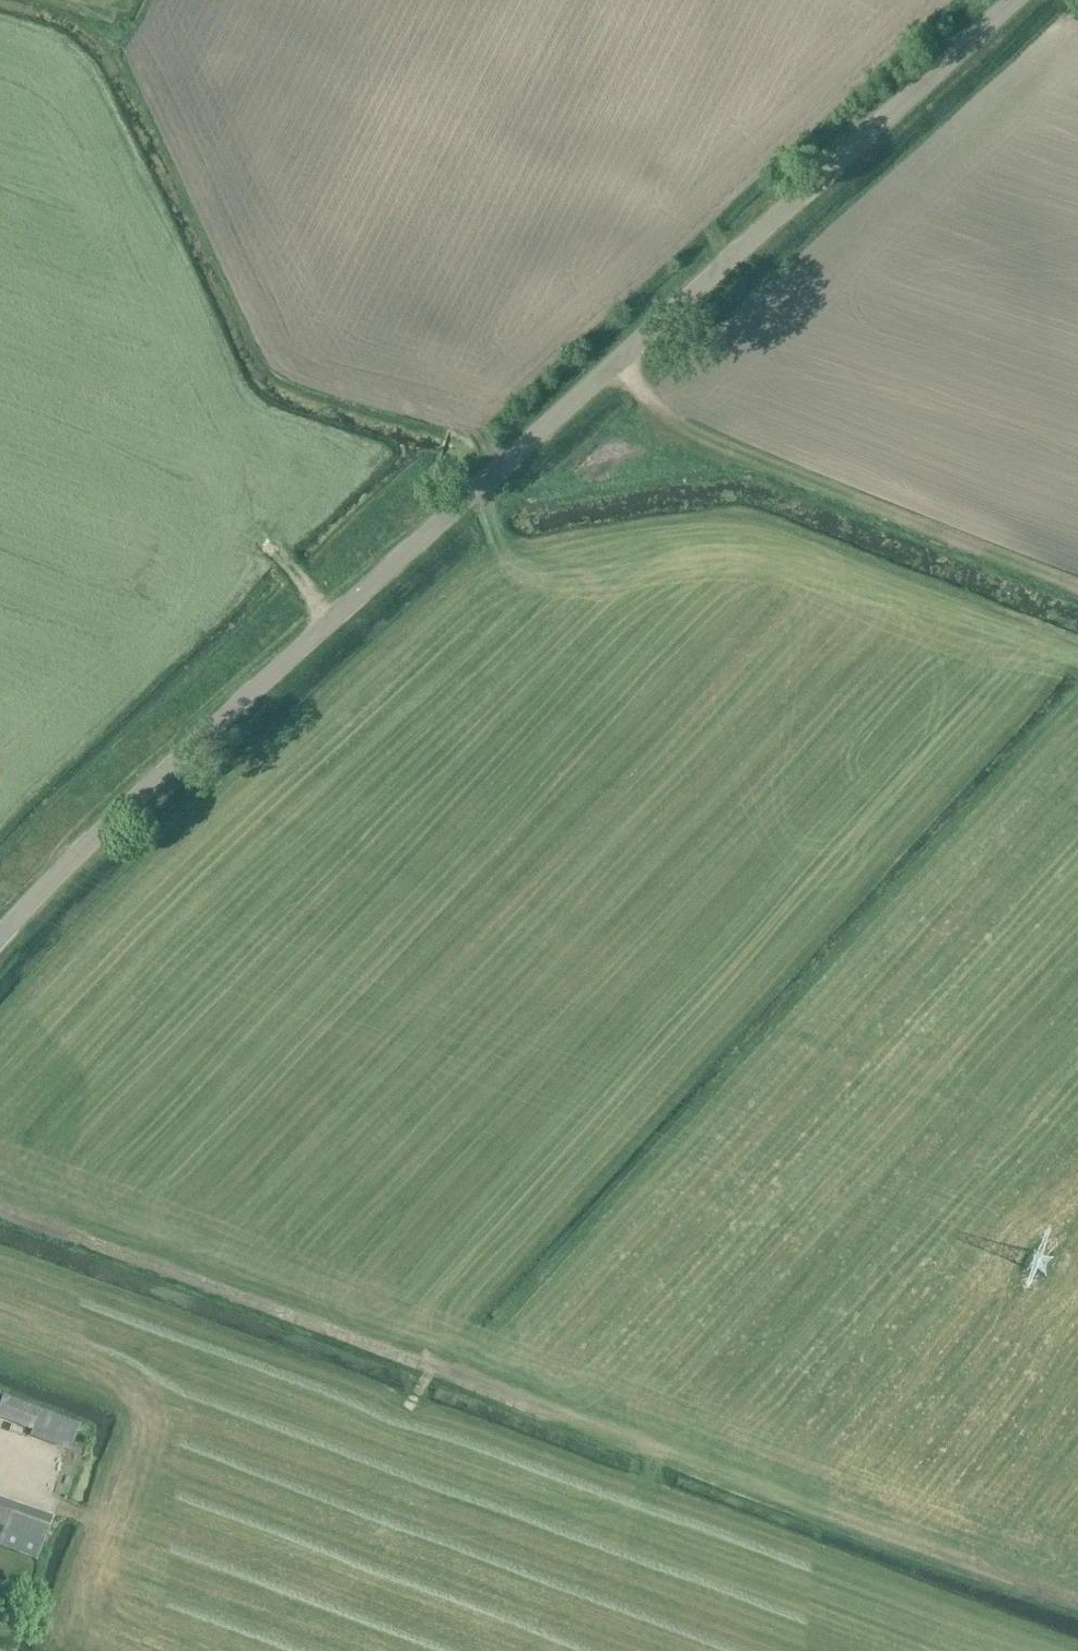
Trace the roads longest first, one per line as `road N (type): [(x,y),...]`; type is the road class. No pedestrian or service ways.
road 1 (unclassified): [(0,943),(143,796),(1008,0)]

